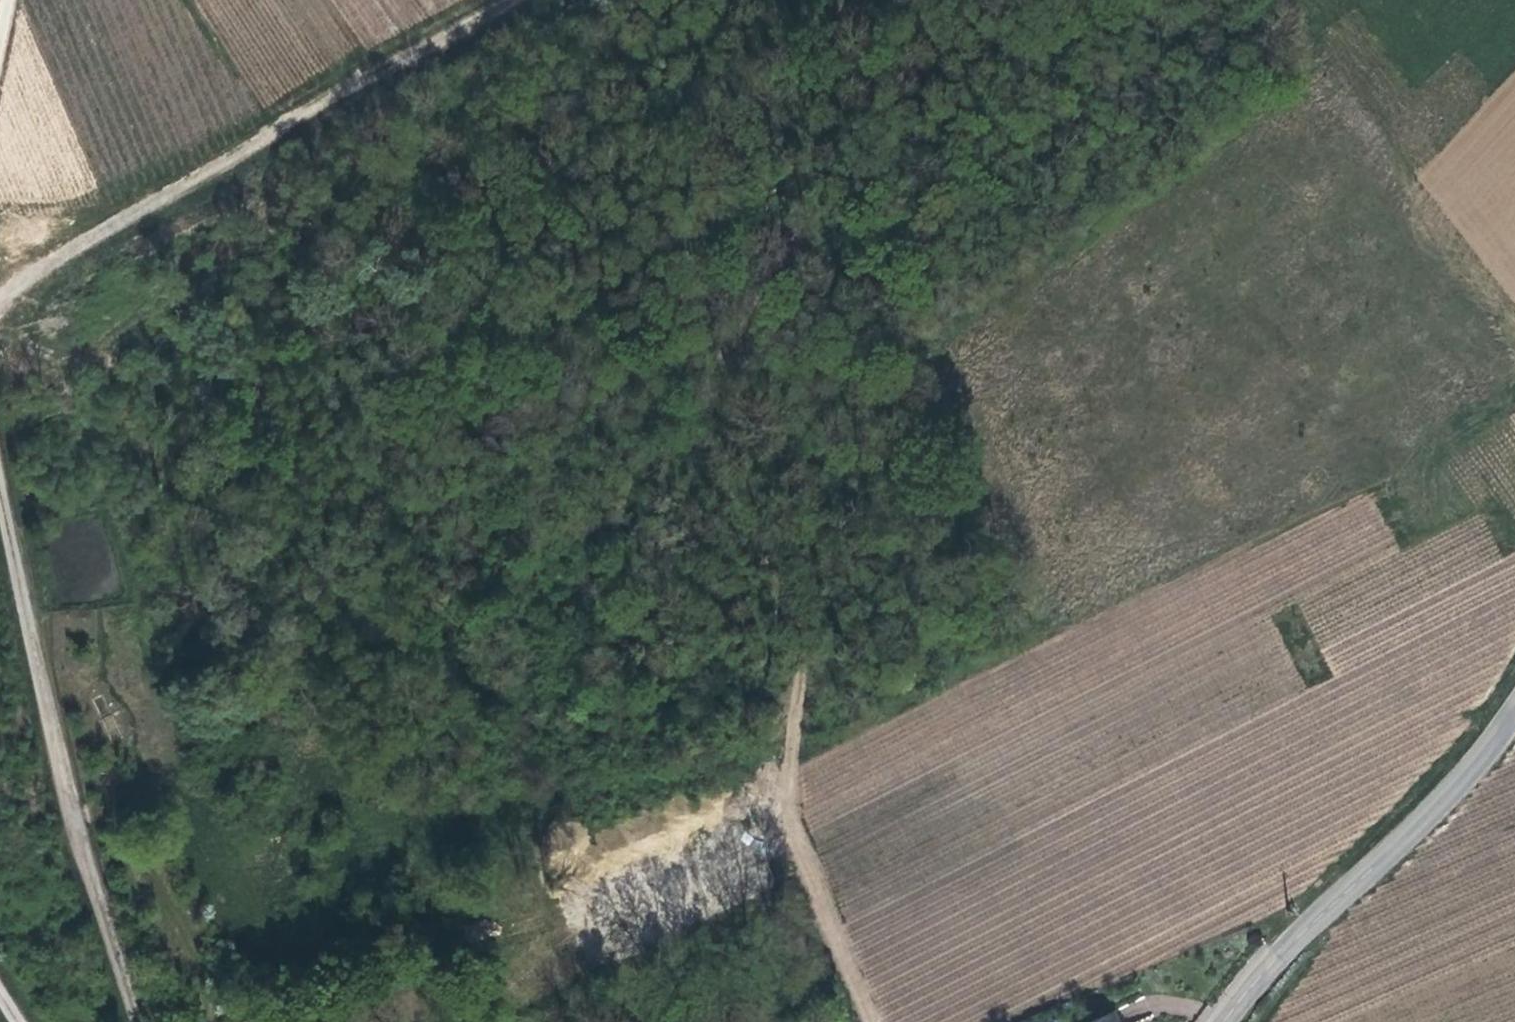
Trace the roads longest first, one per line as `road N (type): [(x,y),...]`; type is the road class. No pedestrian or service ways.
road 1 (track): [(854,0),(797,83),(772,143),(775,240),(805,357),(822,501),(787,796),(867,1021)]
road 2 (track): [(32,275),(317,105),(513,0)]
road 3 (track): [(0,491),(68,799),(135,1021)]
road 4 (tertiary): [(1277,955),(1440,800),(1514,709)]

